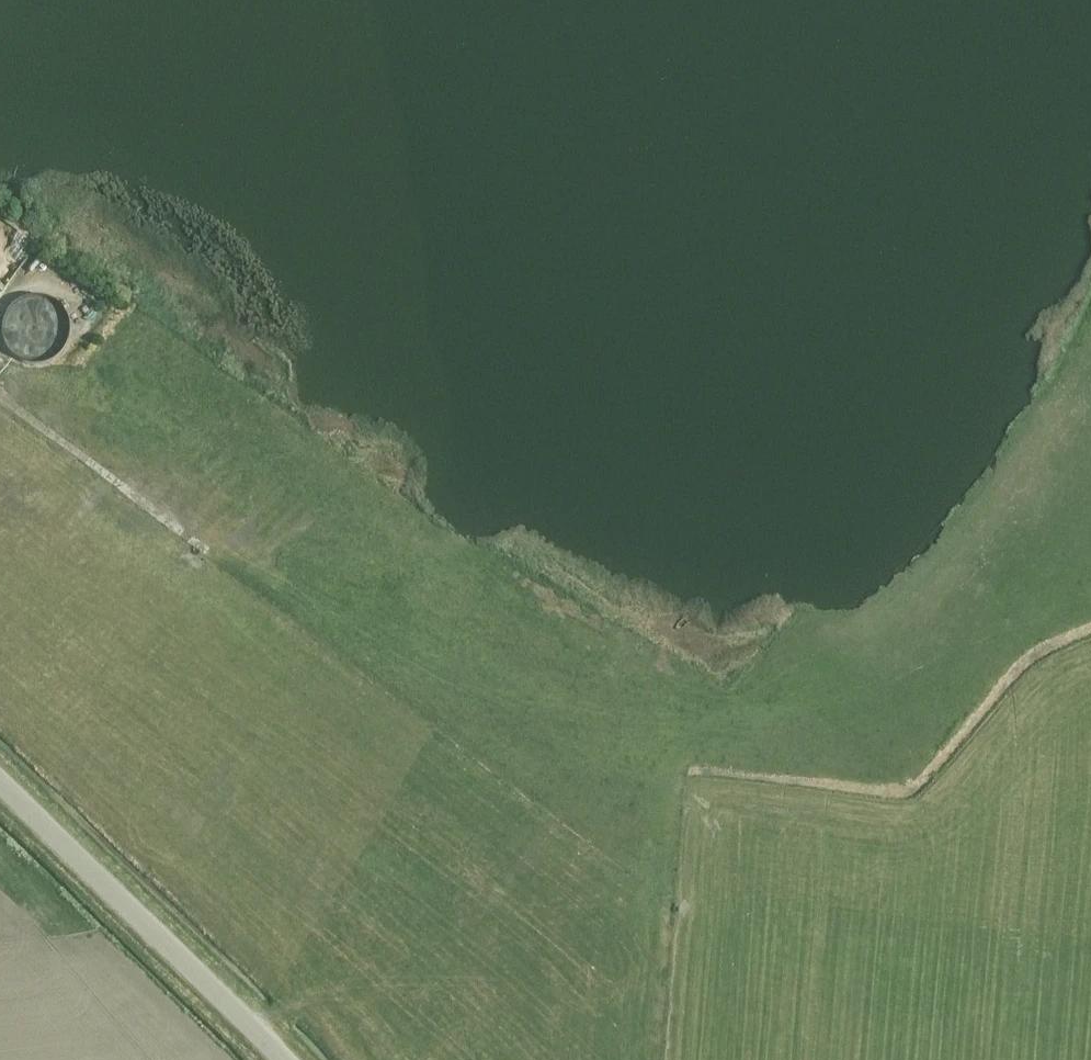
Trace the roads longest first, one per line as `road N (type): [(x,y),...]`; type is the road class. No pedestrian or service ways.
road 1 (unclassified): [(283,1059),(0,783)]

